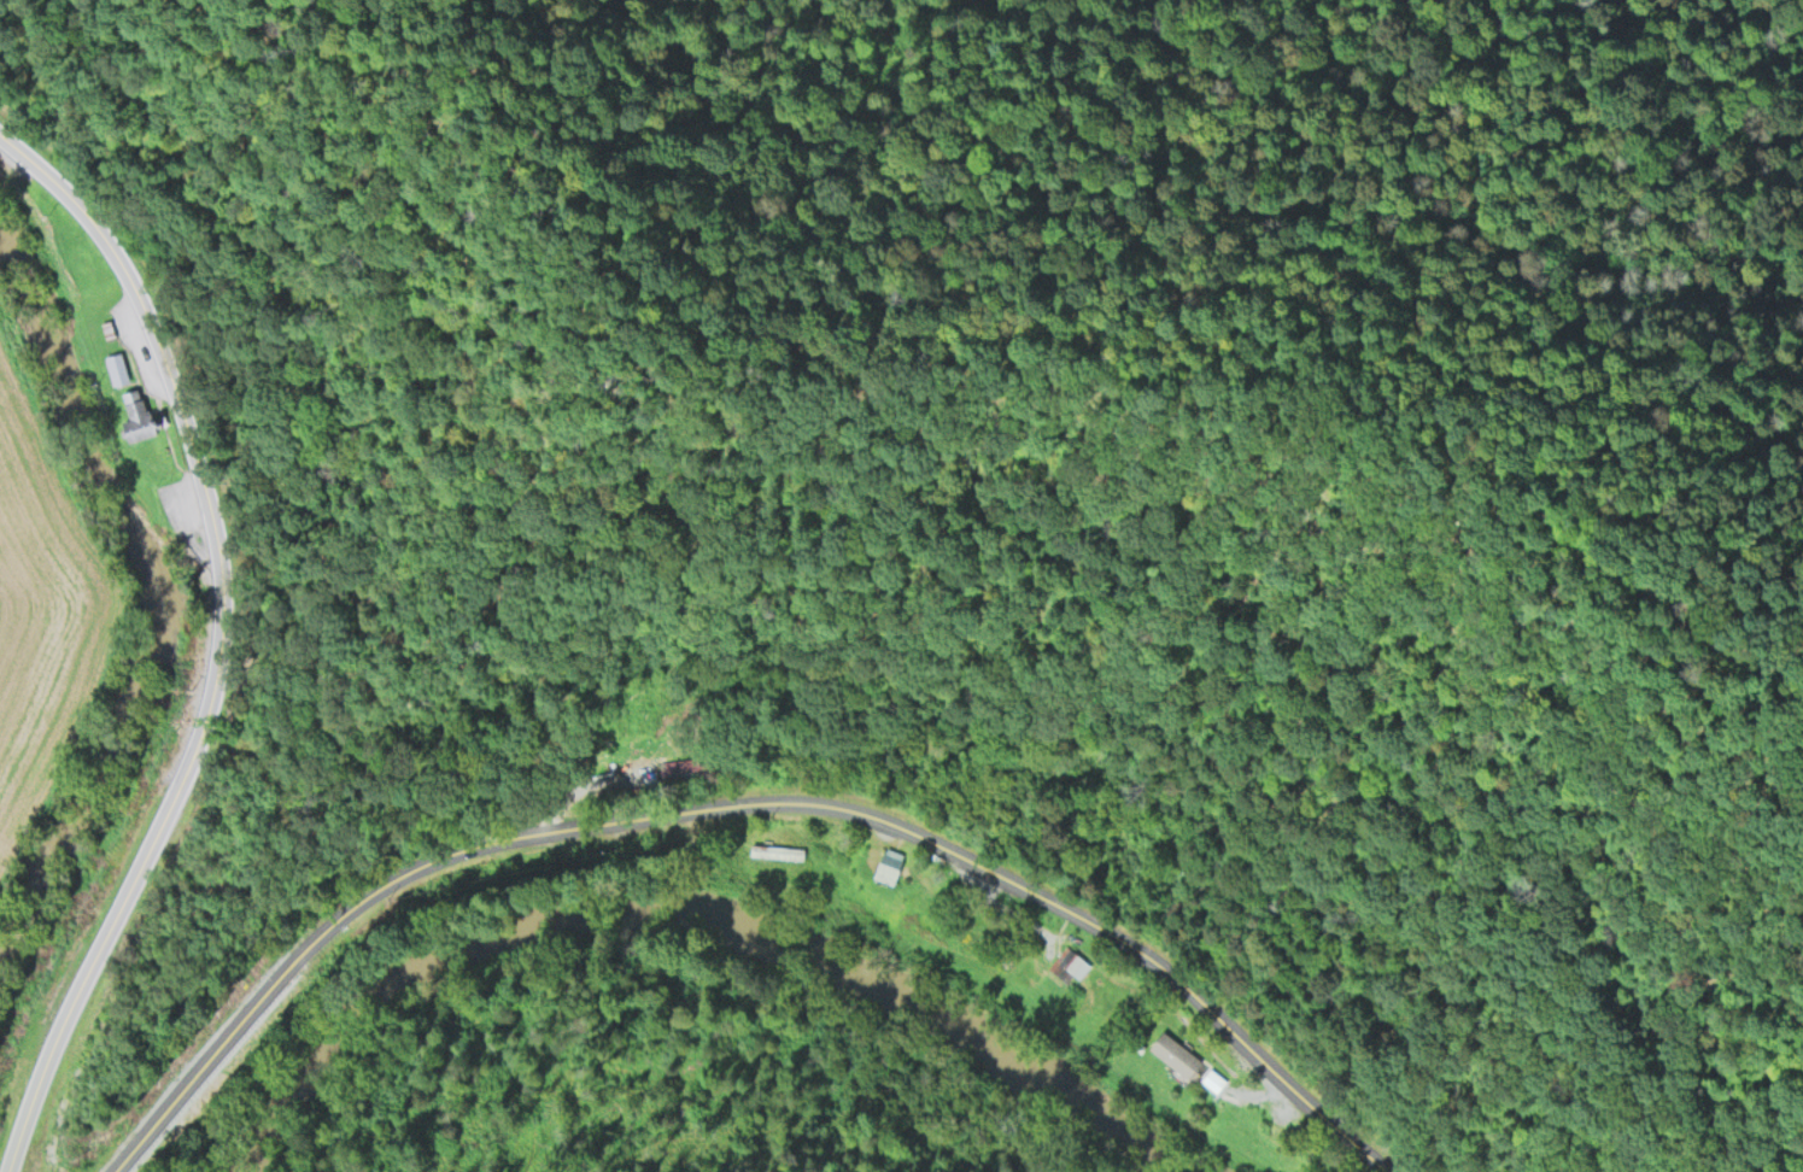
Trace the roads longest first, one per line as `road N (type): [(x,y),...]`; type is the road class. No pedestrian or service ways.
road 1 (tertiary): [(1392,1171),(1187,985),(1100,925),(864,811),(766,799),(499,838),(414,867),(335,919),(280,973),(109,1171)]
road 2 (primary): [(14,1171),(80,984),(182,779),(226,649),(217,528),(200,464),(112,239),(0,132)]

